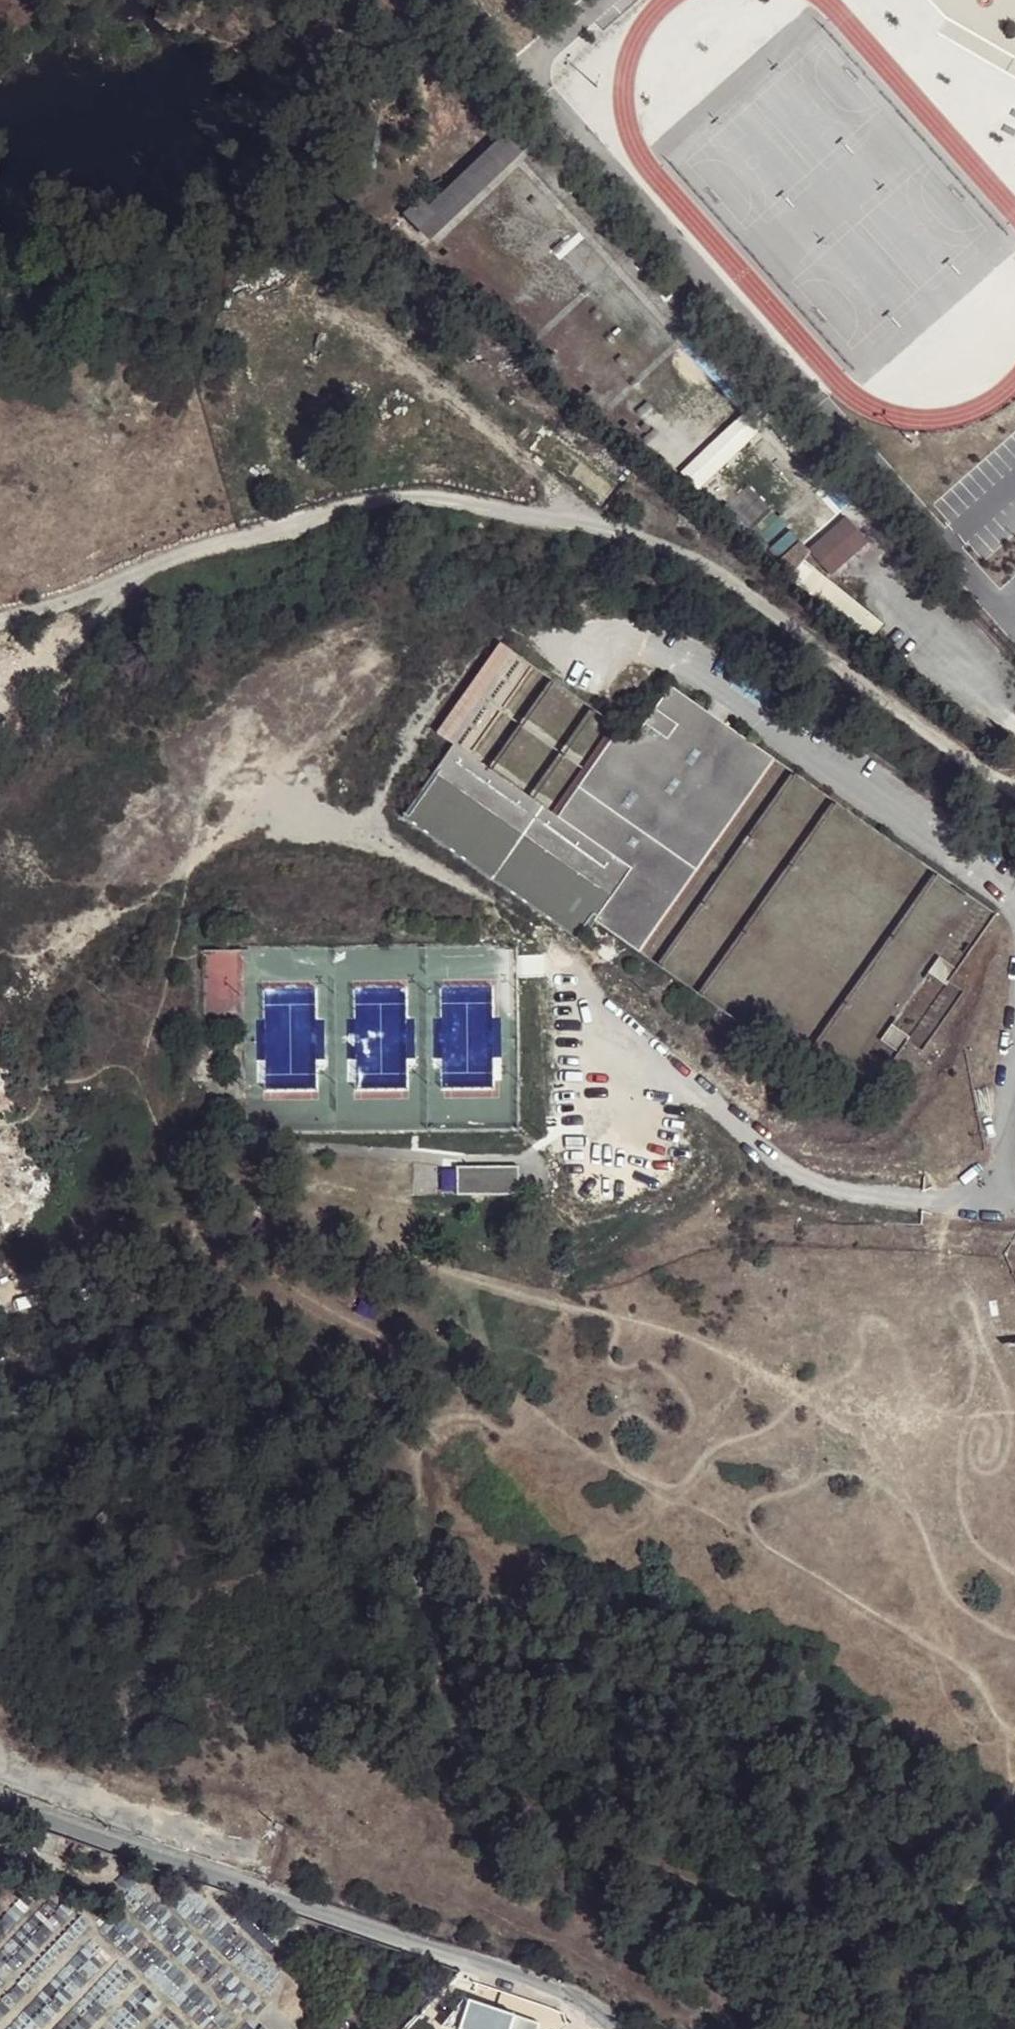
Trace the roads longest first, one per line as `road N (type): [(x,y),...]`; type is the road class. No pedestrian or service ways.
road 1 (unclassified): [(612,2028),(554,1993),(0,1795)]

